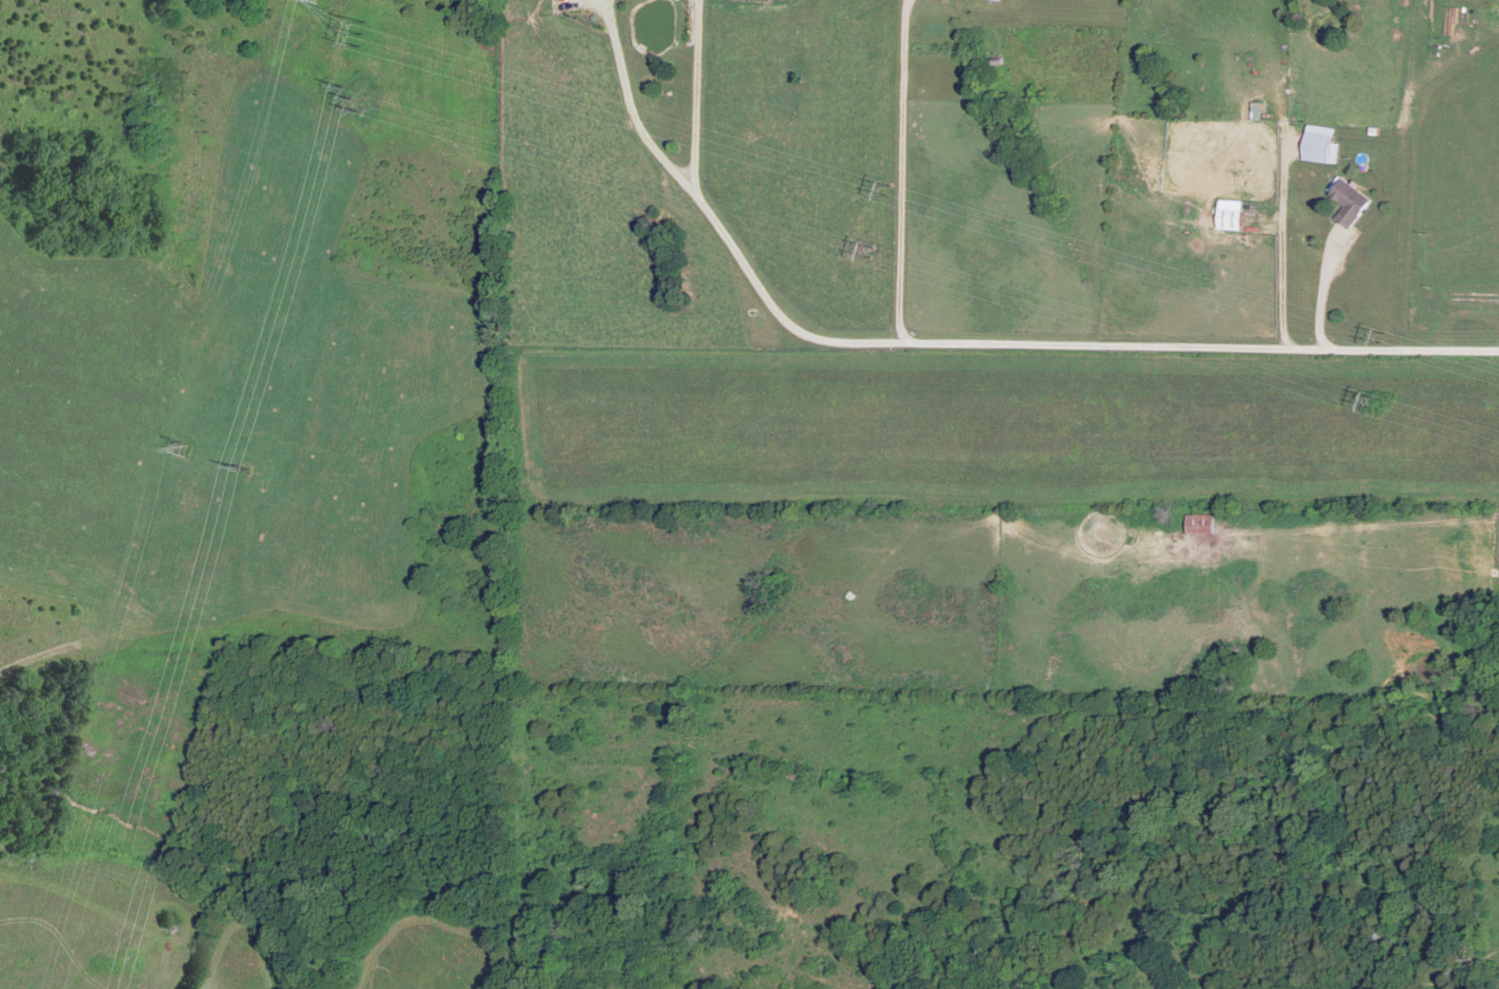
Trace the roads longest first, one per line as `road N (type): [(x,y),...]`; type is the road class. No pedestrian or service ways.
road 1 (residential): [(1498,352),(842,344),(797,332),(776,315),(636,127),(600,0)]

